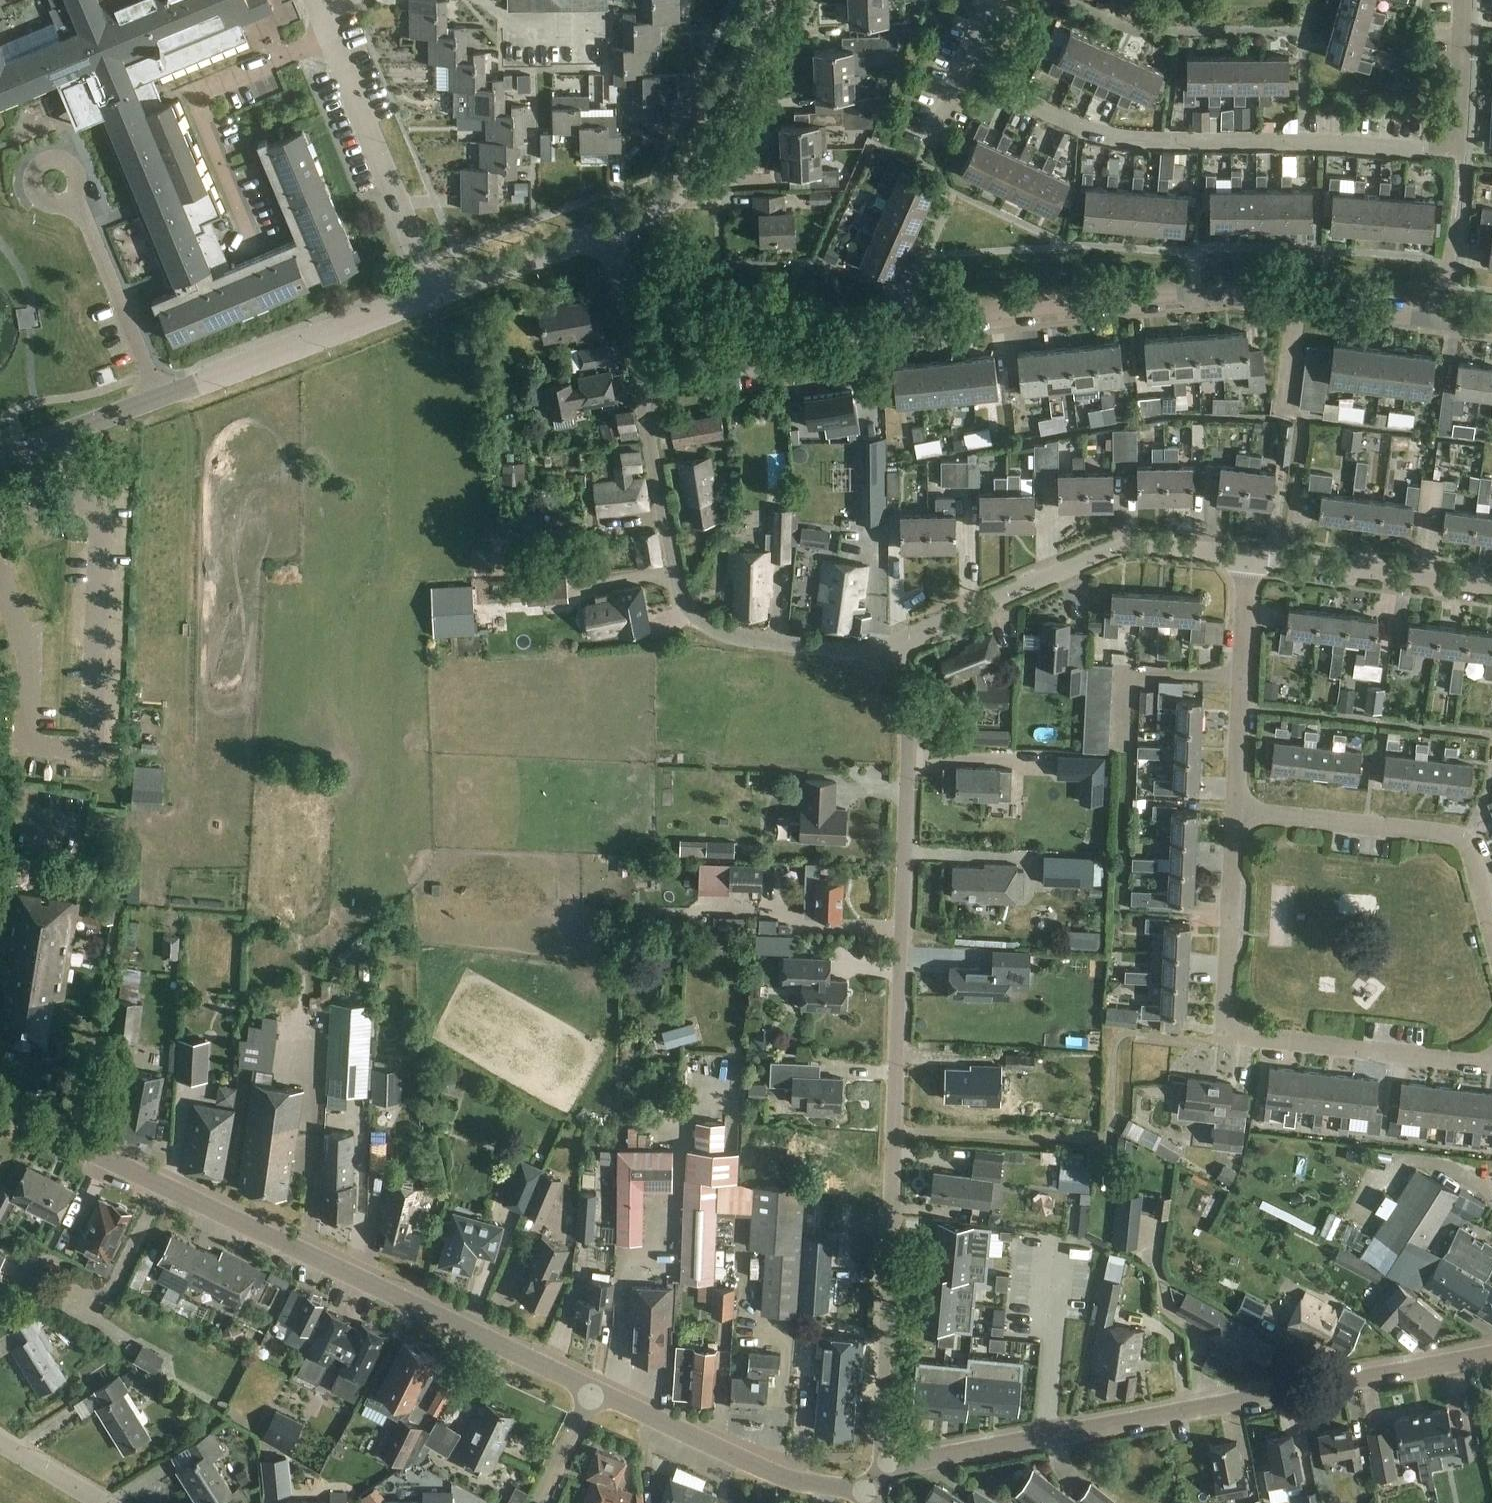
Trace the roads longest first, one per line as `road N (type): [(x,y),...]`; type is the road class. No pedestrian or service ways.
road 1 (residential): [(882,1466),(908,754),(903,689),(885,659)]
road 2 (residential): [(1299,304),(1195,293),(1040,306),(637,375)]
road 3 (tertiary): [(592,1391),(0,1110)]
road 4 (tertiary): [(882,1466),(1491,1353)]
road 5 (residential): [(972,52),(1021,97),(1125,138),(1459,149)]
road 6 (residential): [(1237,811),(1226,1035),(1491,1066)]
road 7 (unclassified): [(0,457),(436,295)]
road 8 (residential): [(885,659),(849,646),(733,633),(693,611),(674,576),(637,375)]
road 9 (residential): [(1249,556),(1147,542),(1106,548),(903,641),(885,659)]
road 10 (unclassified): [(604,235),(673,201),(697,169),(767,0)]
road 11 (tertiary): [(863,1492),(768,1474),(592,1391)]
road 12 (residential): [(436,295),(332,38)]
road 13 (residential): [(231,198),(202,118),(212,86),(332,38)]
road 14 (residential): [(1491,588),(1249,556)]
road 15 (residential): [(1491,928),(1469,846),(1453,836),(1366,826)]
road 16 (residential): [(1124,753),(1127,687),(1141,674),(1242,677)]
road 17 (unclassified): [(436,295),(604,235)]
road 18 (residential): [(1445,322),(1459,149)]
road 19 (residential): [(1459,149),(1464,0)]
road 20 (residential): [(1445,322),(1299,304)]
road 21 (residential): [(637,375),(604,235)]
road 22 (residential): [(603,37),(522,38),(477,0)]
road 23 (residential): [(1242,677),(1237,811)]
road 24 (residential): [(1366,826),(1237,811)]
road 25 (residential): [(540,1502),(592,1391)]
road 26 (residential): [(1249,556),(1242,677)]
road 27 (residential): [(104,1502),(0,1441)]

